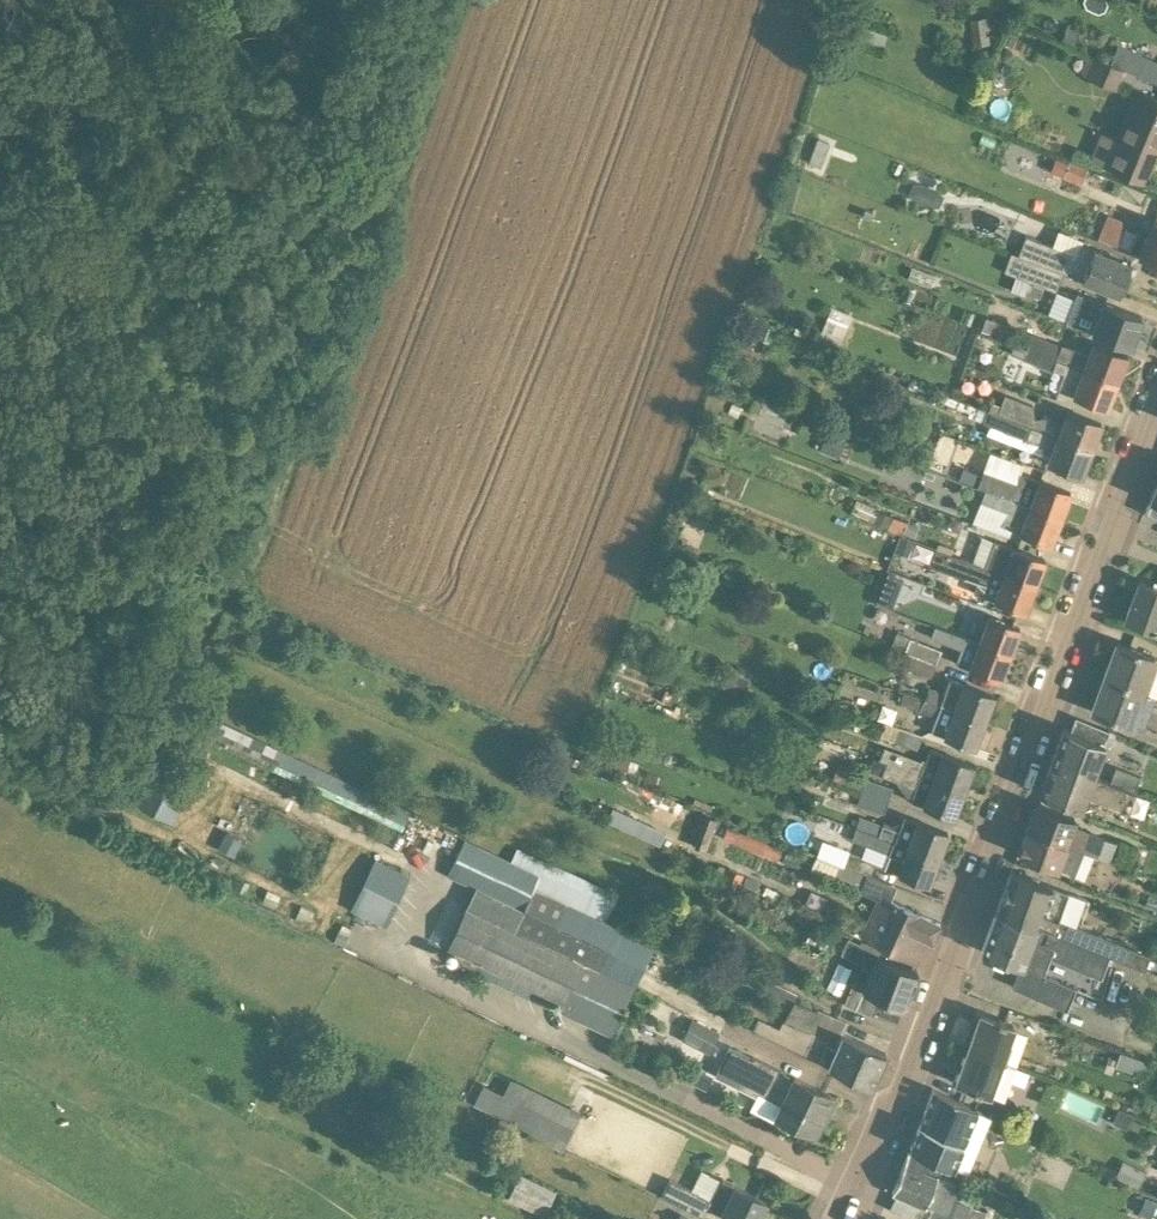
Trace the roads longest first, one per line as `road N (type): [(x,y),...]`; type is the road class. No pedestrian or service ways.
road 1 (tertiary): [(844,1218),(933,1013),(1156,404)]

